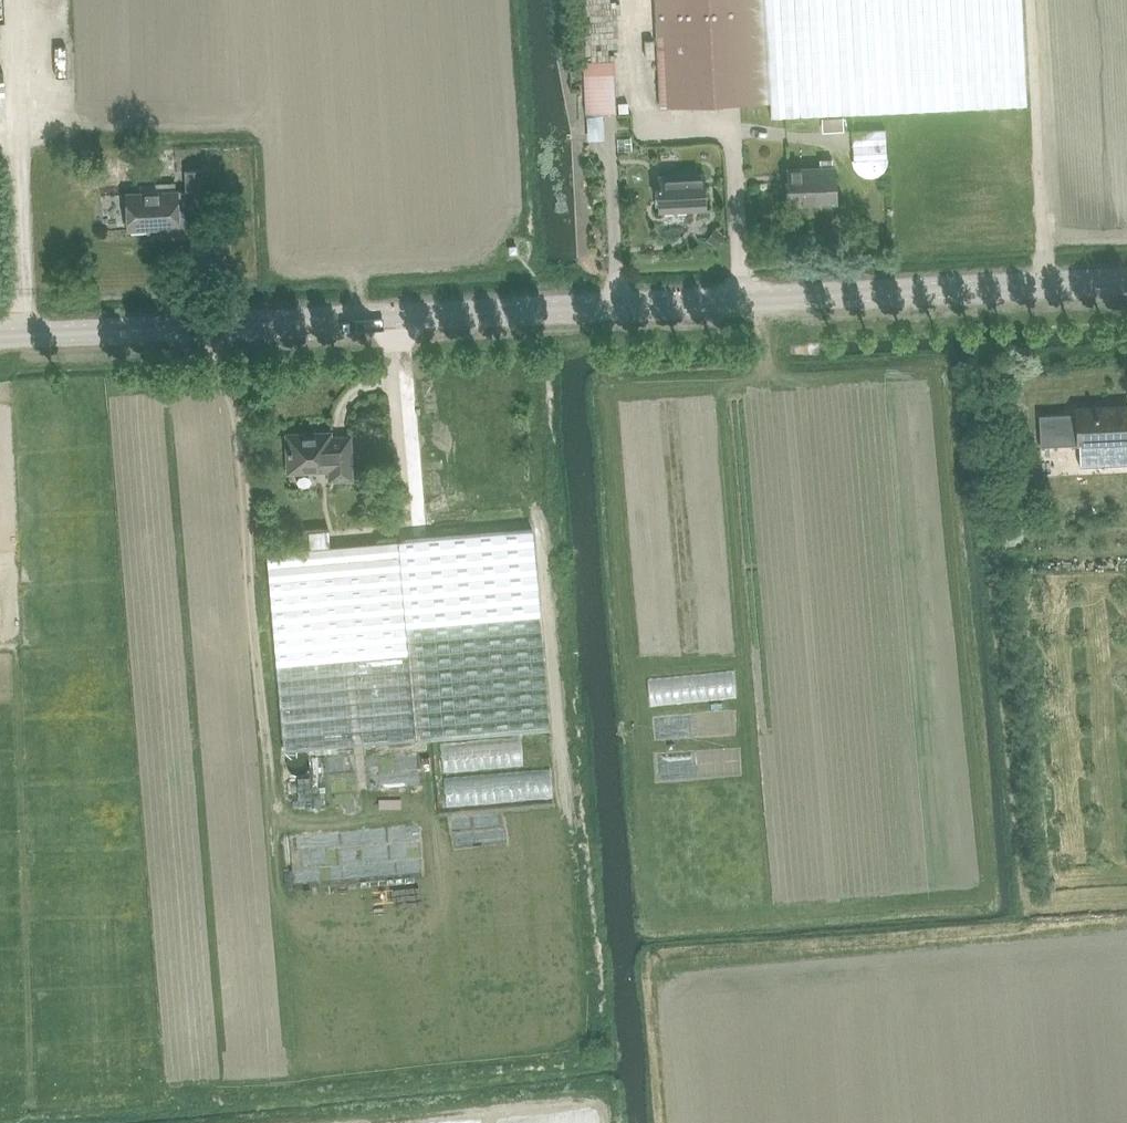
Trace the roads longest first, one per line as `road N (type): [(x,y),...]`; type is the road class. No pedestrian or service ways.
road 1 (unclassified): [(0,348),(1126,281)]

